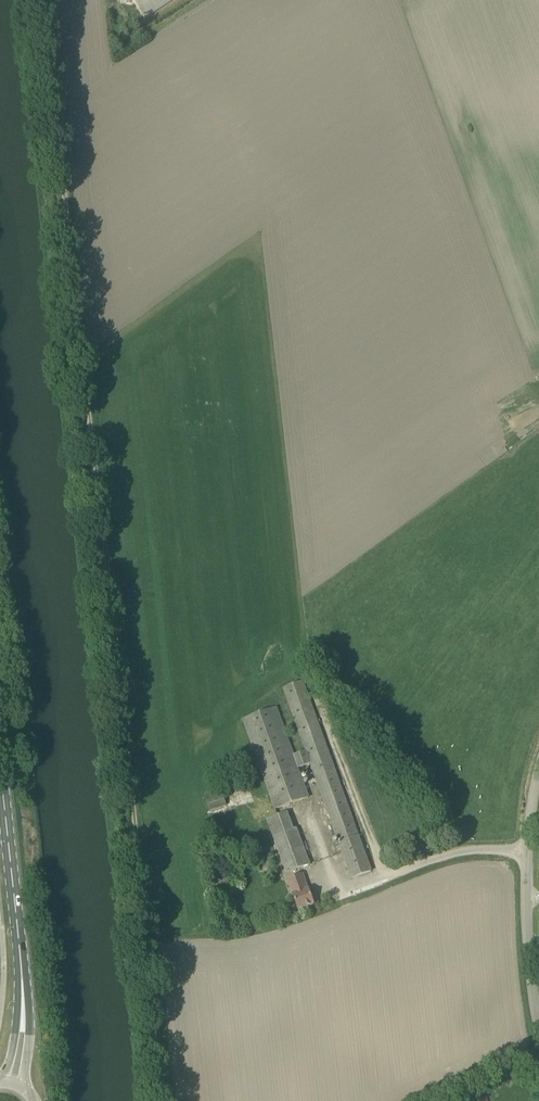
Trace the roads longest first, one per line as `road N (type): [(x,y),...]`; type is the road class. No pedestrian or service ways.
road 1 (track): [(165,1100),(40,0)]
road 2 (primary): [(23,997),(0,765)]
road 3 (unclassified): [(538,1042),(525,919),(526,842)]
road 4 (unclassified): [(381,867),(466,844),(526,842)]

